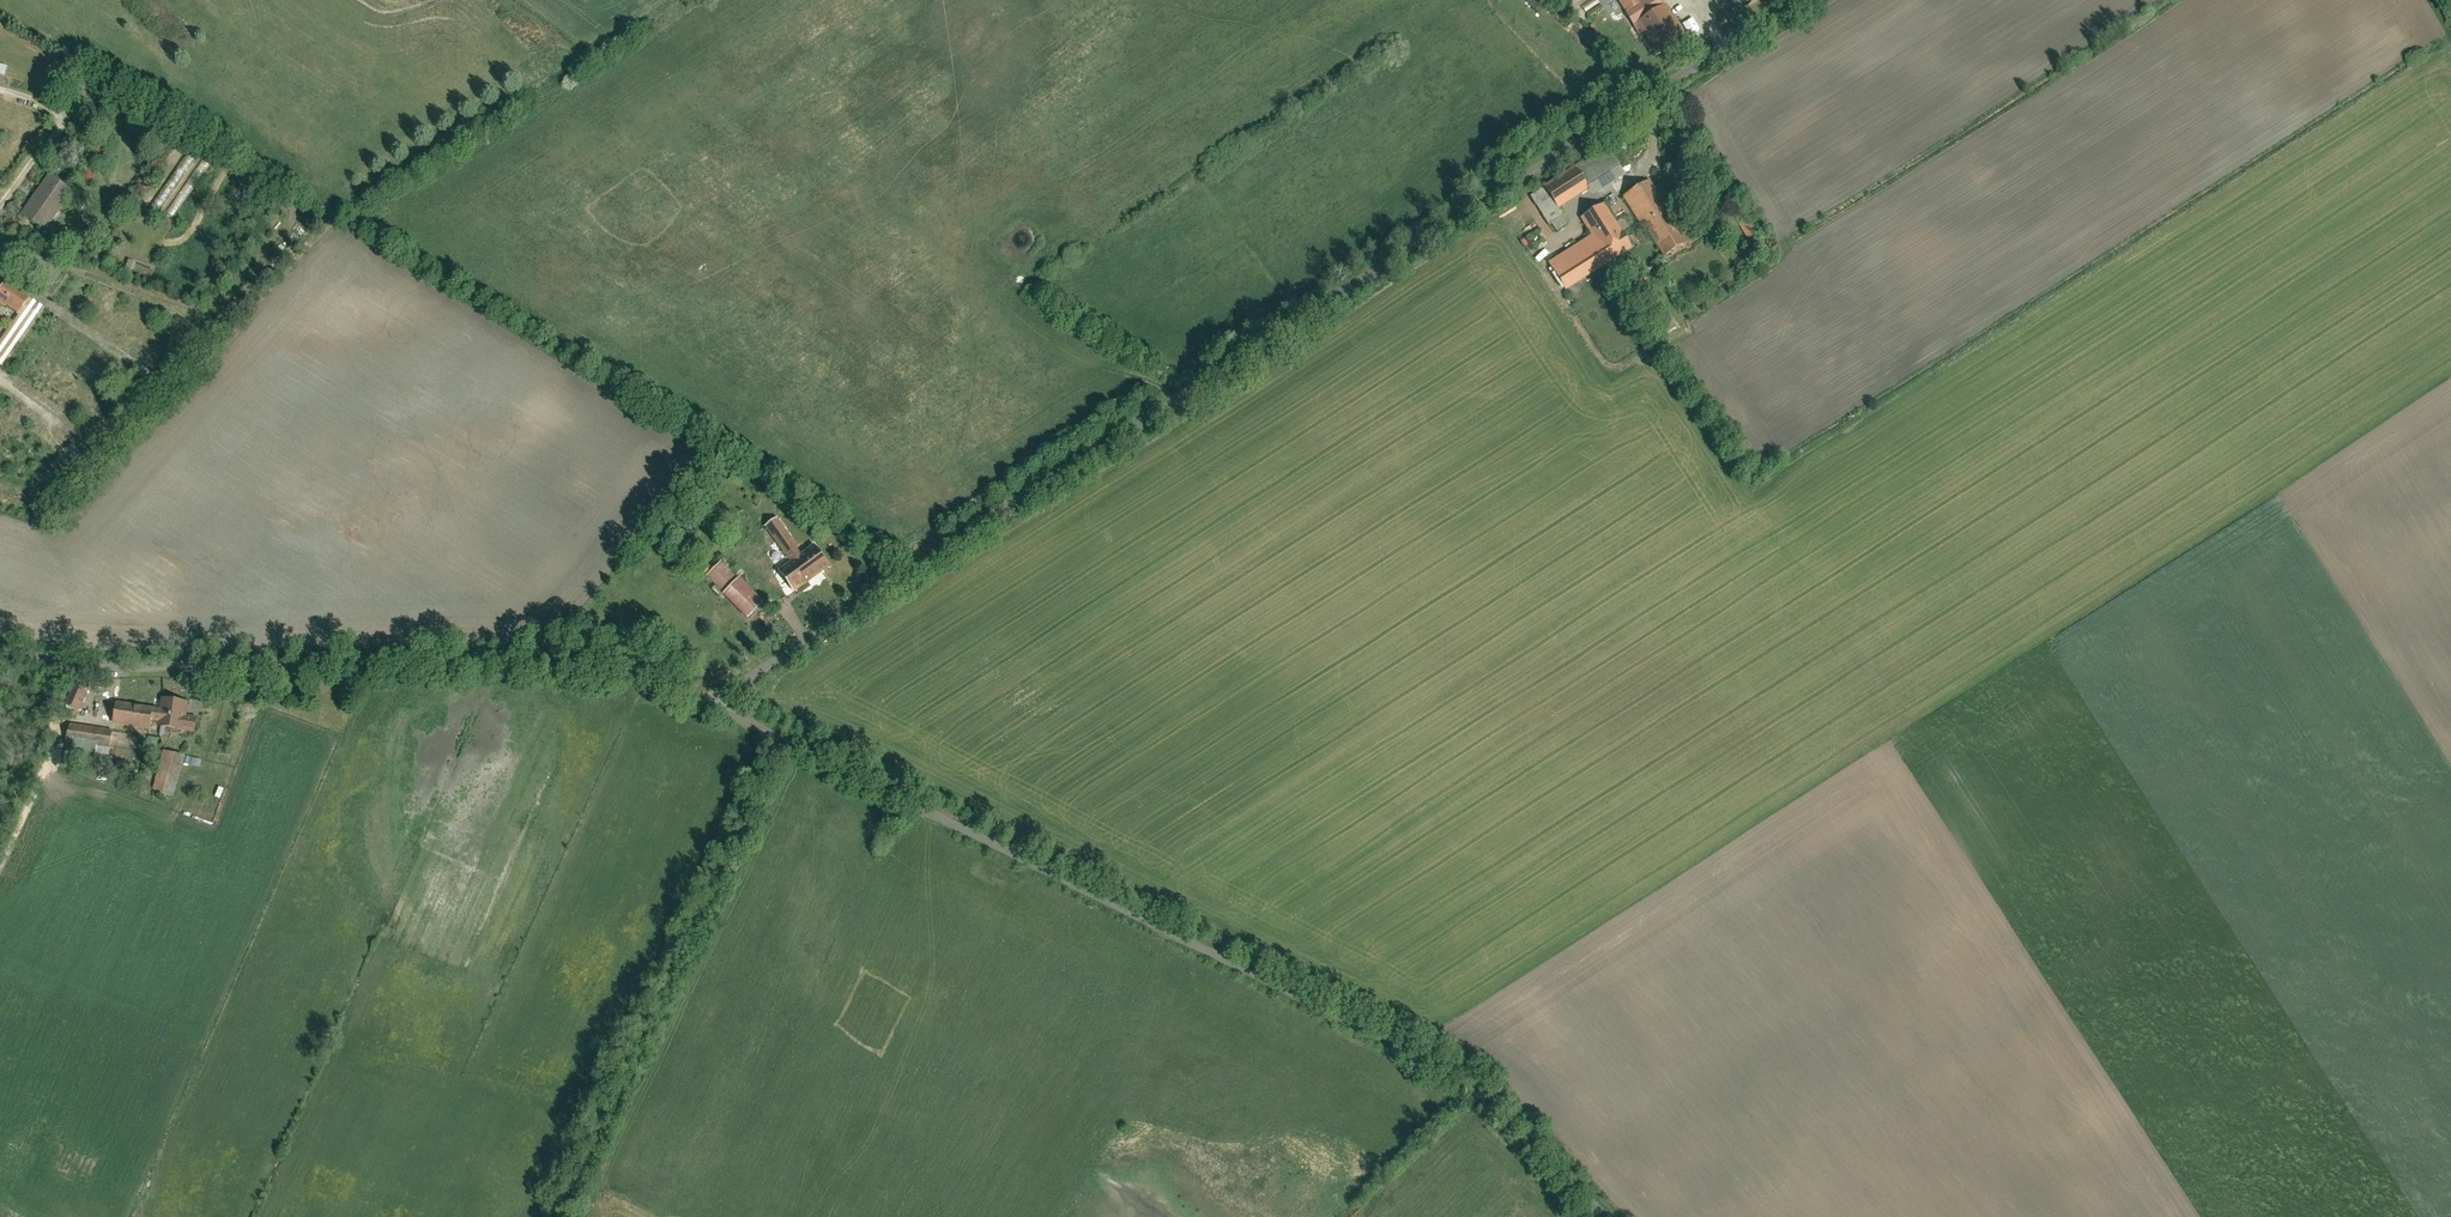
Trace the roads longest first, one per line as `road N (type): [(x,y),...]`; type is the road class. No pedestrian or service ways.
road 1 (residential): [(713,701),(1391,247),(1788,0)]
road 2 (residential): [(1609,1216),(1487,1089),(1419,1043),(713,701)]
road 3 (residential): [(713,701),(649,670),(568,660),(287,670),(0,642)]

